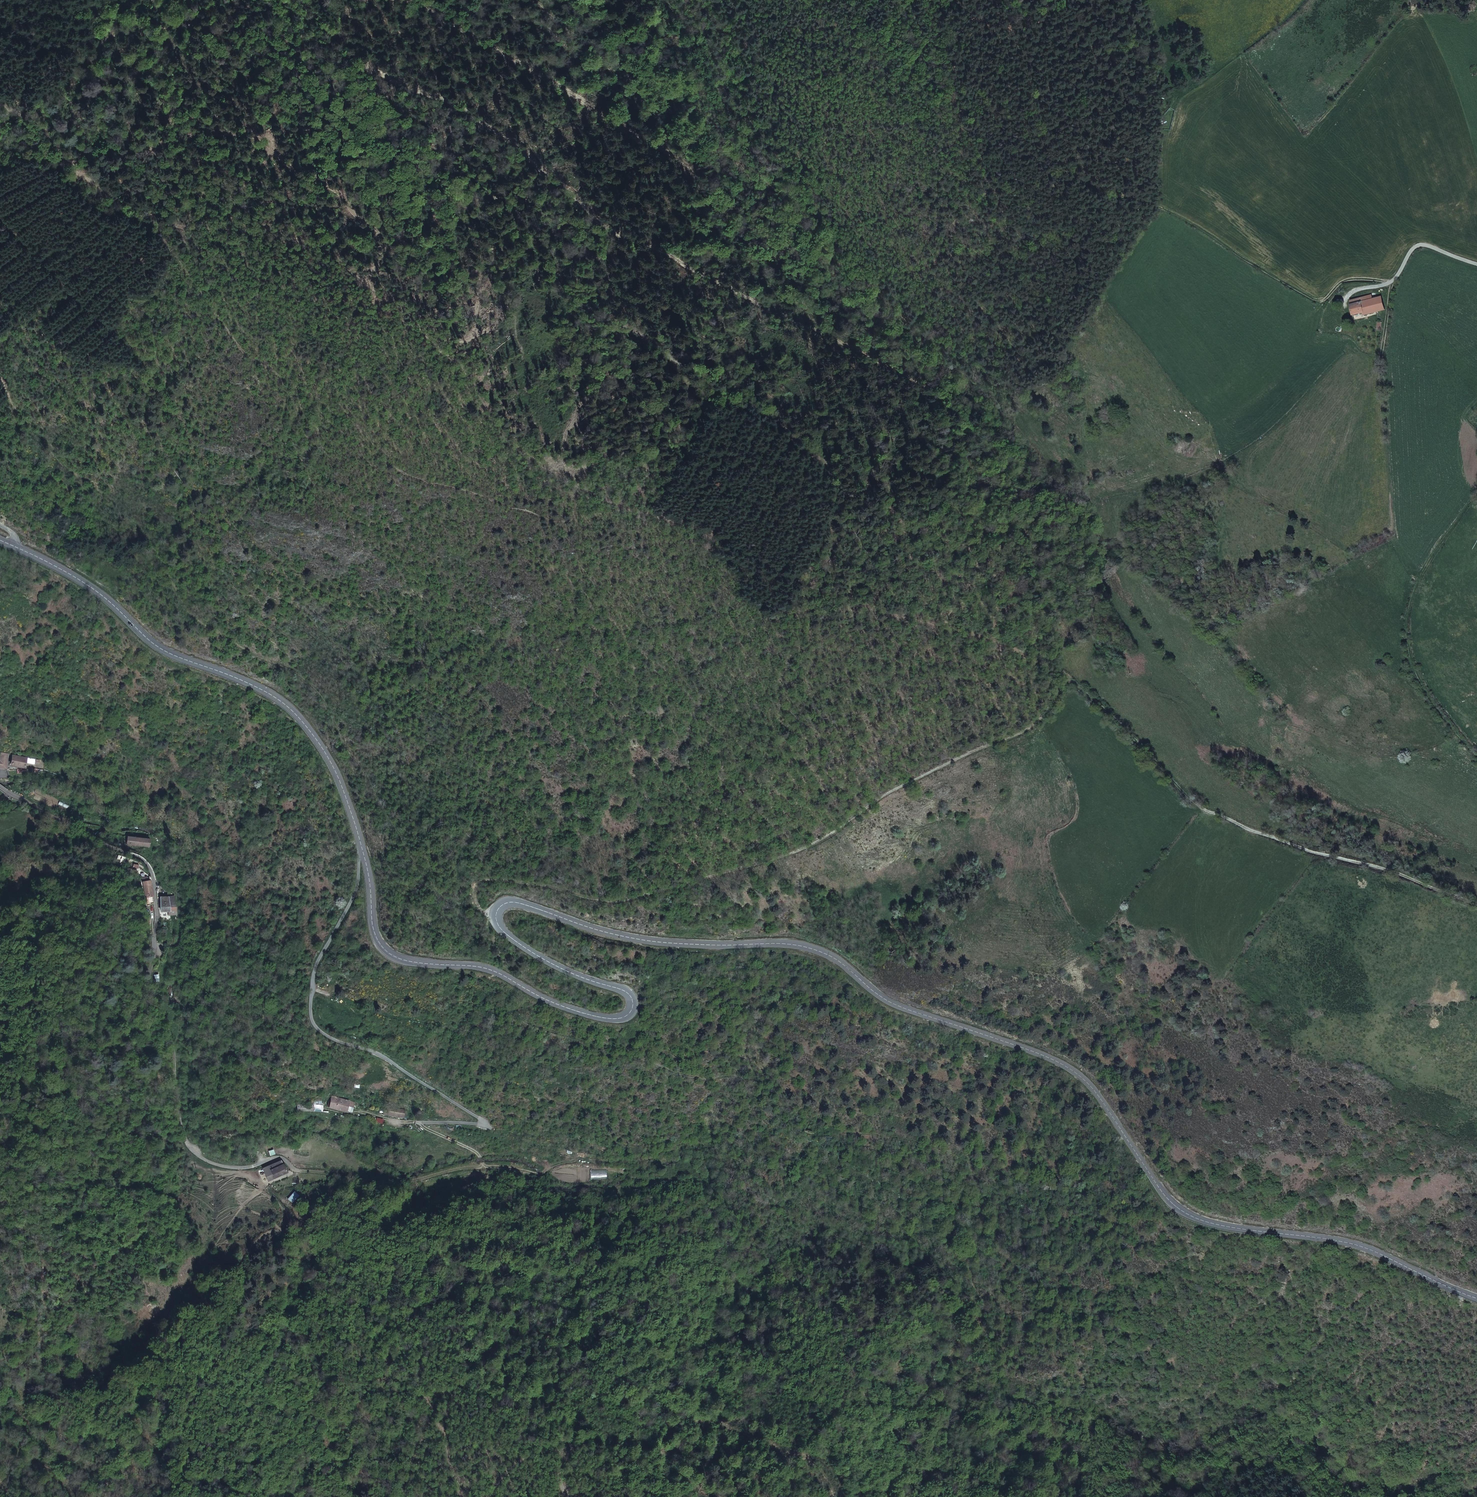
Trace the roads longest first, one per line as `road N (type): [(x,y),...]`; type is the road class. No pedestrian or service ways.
road 1 (secondary): [(361,845),(374,931),(393,955),(484,968),(568,1008),(610,1019),(632,1009),(628,993),(519,944),(501,930),(499,907),(523,904),(651,941),(810,948),(890,1002),(1079,1075),(1182,1211),(1242,1229),(1350,1243),(1476,1298)]
road 2 (track): [(1066,677),(1050,626),(1016,575),(906,516),(669,347),(592,306),(483,187),(413,126),(365,55),(307,0)]
road 3 (track): [(1084,1496),(1052,1485),(965,1408),(961,1372),(975,1303),(957,1276),(954,1242),(917,1204),(760,1104),(751,1089),(690,1080),(524,1020),(484,986),(428,964)]
road 4 (track): [(383,81),(429,93),(606,219),(965,404)]
road 5 (residential): [(0,776),(37,809),(136,857),(152,876),(157,916),(148,971),(175,1122),(192,1151),(222,1166),(273,1157),(293,1169)]
road 6 (track): [(994,0),(1027,64),(1057,155),(1317,298),(1390,280)]
road 7 (secondary): [(0,540),(88,585),(160,649),(277,698),(326,753),(361,845)]
road 8 (track): [(1066,677),(1195,804),(1476,903)]
road 9 (unclassified): [(361,845),(355,894),(317,964),(311,1010),(325,1036),(379,1053),(482,1122),(420,1122)]
road 10 (track): [(1476,755),(1426,702),(1404,634),(1422,573),(1476,493)]
road 11 (track): [(293,1169),(396,1182),(474,1166)]

